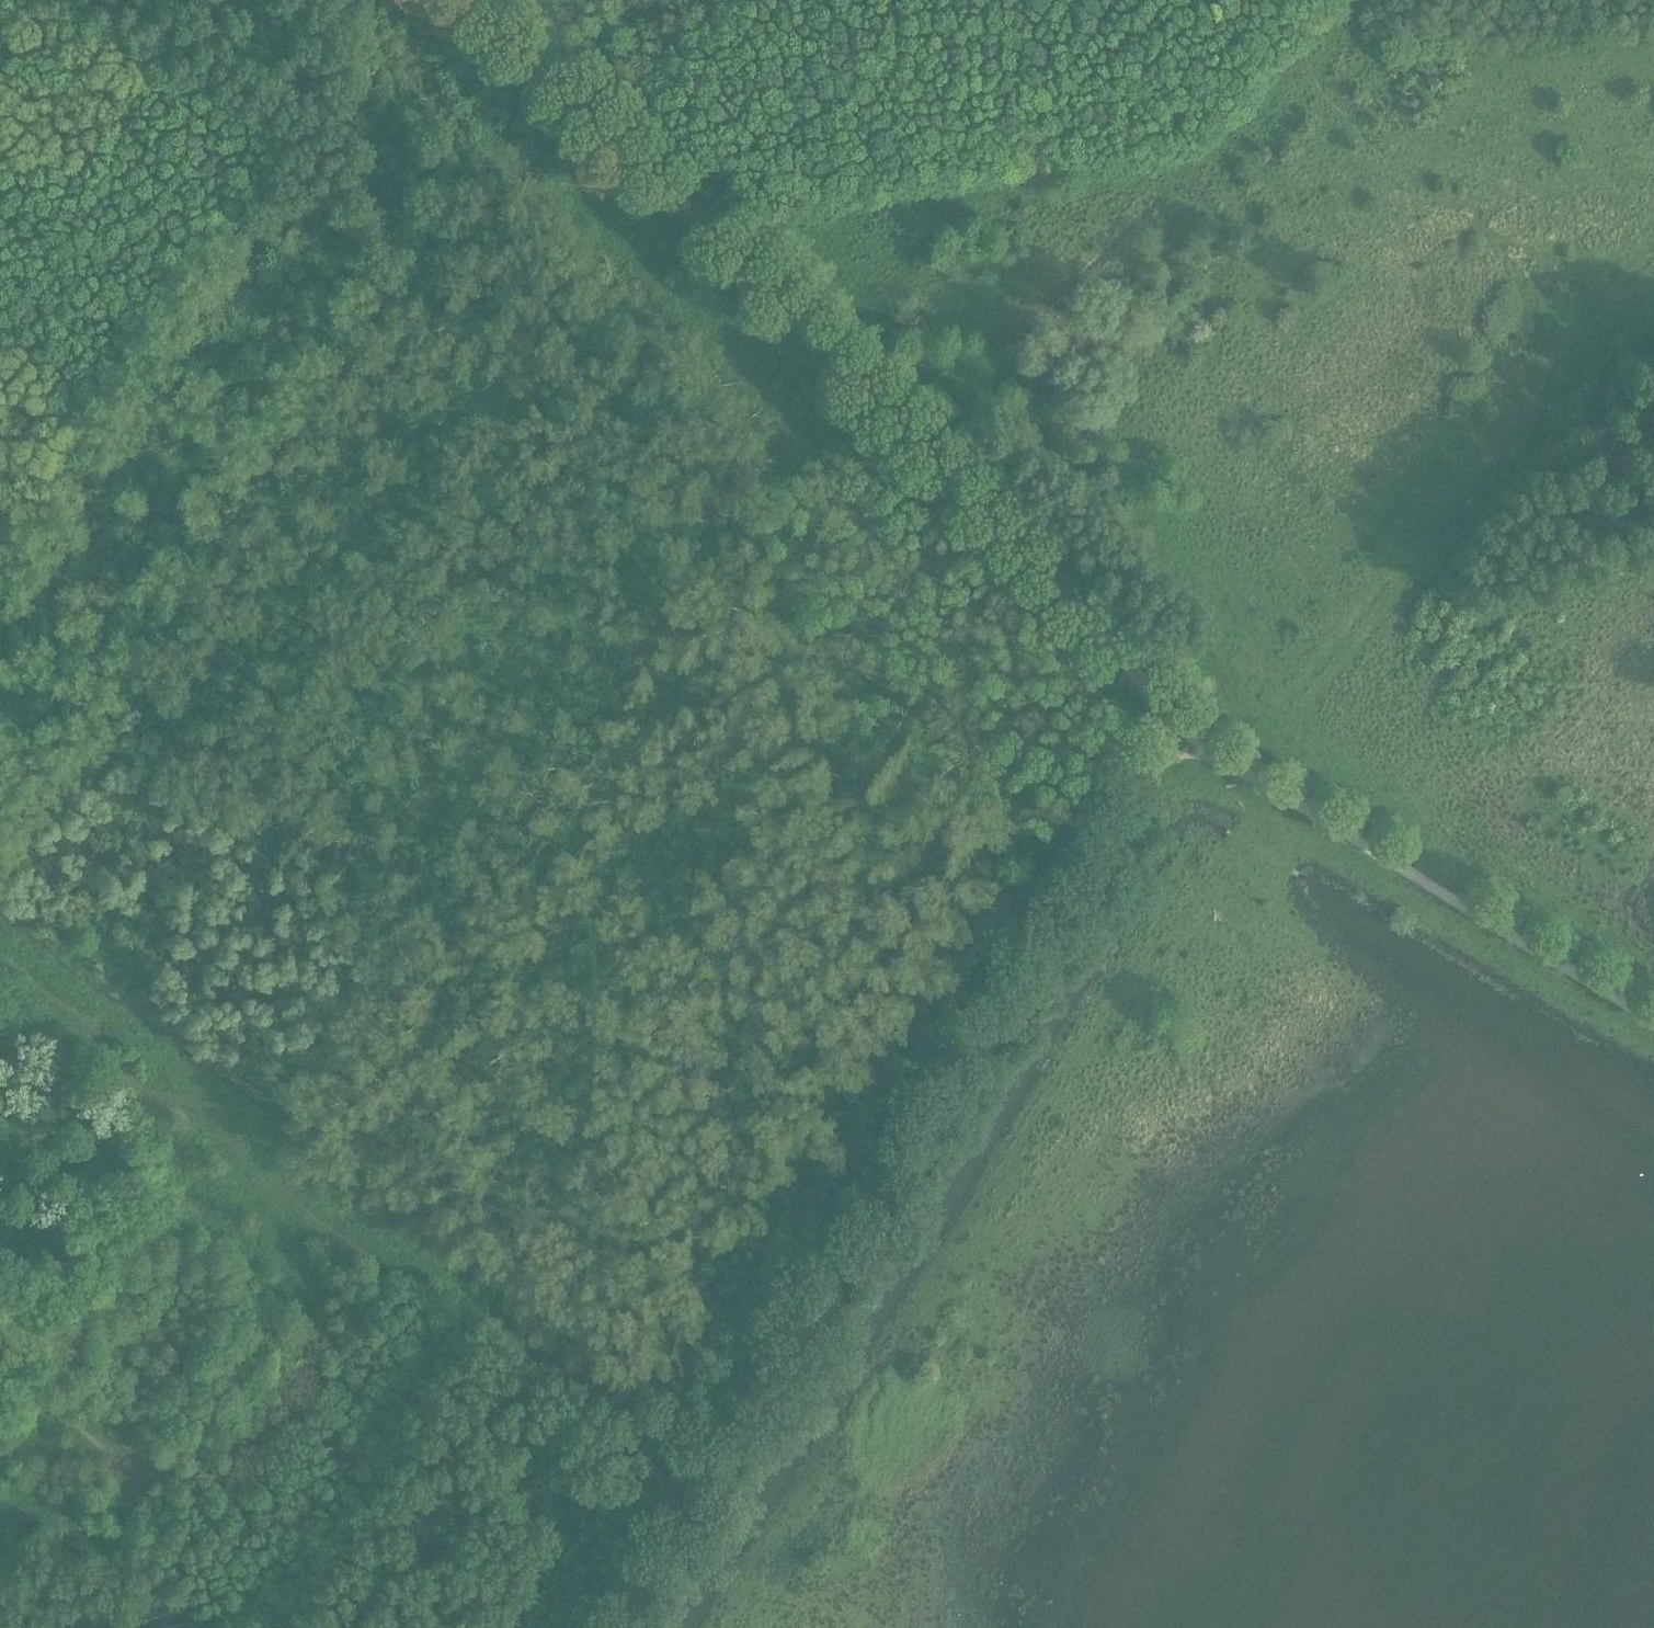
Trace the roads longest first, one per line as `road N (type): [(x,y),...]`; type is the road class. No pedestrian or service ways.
road 1 (track): [(609,1627),(1176,734)]
road 2 (track): [(1176,734),(1143,683),(890,405),(476,0)]
road 3 (track): [(1653,1024),(1244,773)]

